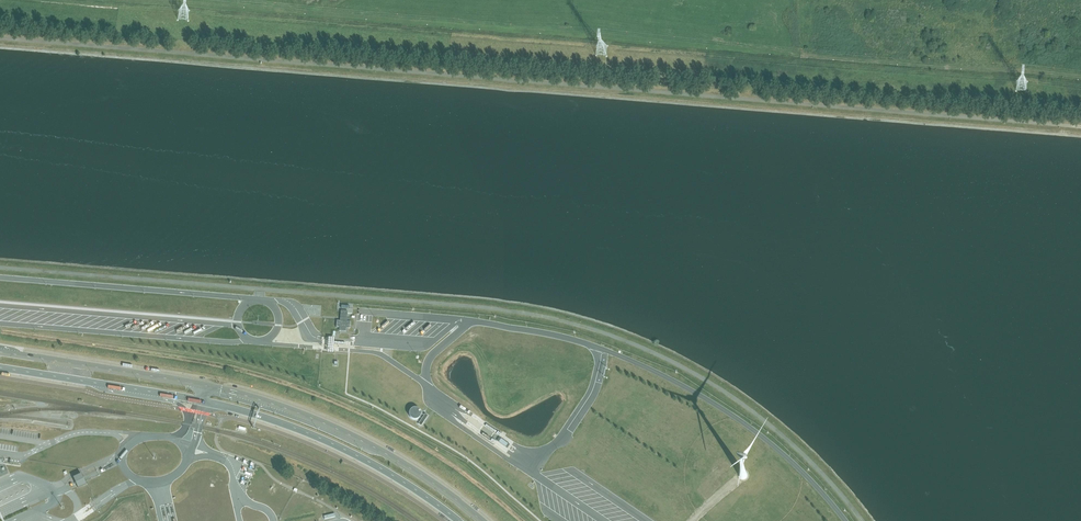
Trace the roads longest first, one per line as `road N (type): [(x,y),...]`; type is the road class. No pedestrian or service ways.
road 1 (unclassified): [(1080,128),(0,40)]
road 2 (primary): [(481,520),(373,450),(261,402),(0,352)]
road 3 (primary): [(0,369),(199,401),(276,424),(369,462),(461,520)]

